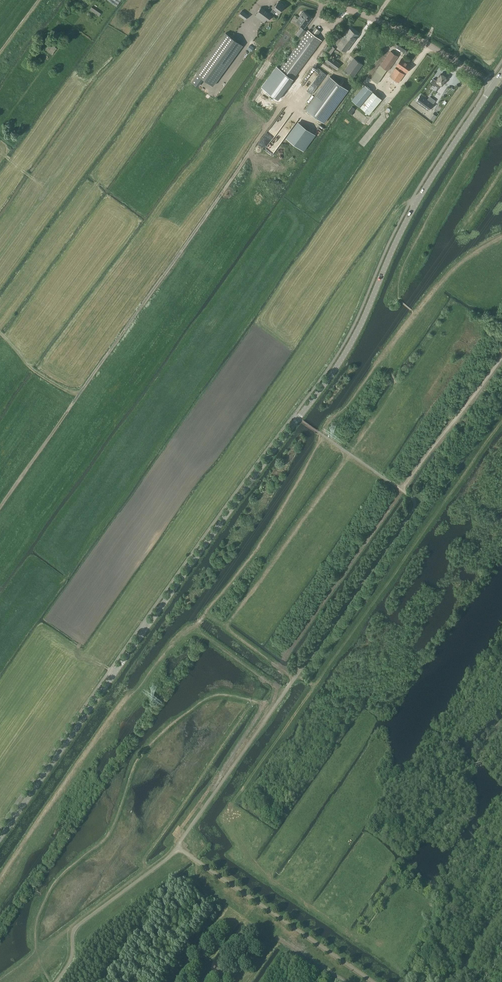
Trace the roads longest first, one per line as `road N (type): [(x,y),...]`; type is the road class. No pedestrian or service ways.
road 1 (tertiary): [(0,837),(341,360),(414,207),(494,85)]
road 2 (track): [(0,877),(183,636),(193,633),(283,696)]
road 3 (track): [(37,951),(43,903),(105,839),(153,743),(221,694),(278,703)]
road 4 (track): [(296,676),(314,688),(501,421)]
road 5 (track): [(295,678),(225,629),(347,453)]
road 6 (track): [(399,299),(406,263),(501,107)]
road 7 (track): [(146,875),(145,858),(256,701)]
road 8 (unclassified): [(494,85),(400,30),(319,0)]
road 9 (track): [(501,355),(400,490)]
road 10 (track): [(319,433),(414,313)]
road 11 (track): [(314,688),(233,805)]

